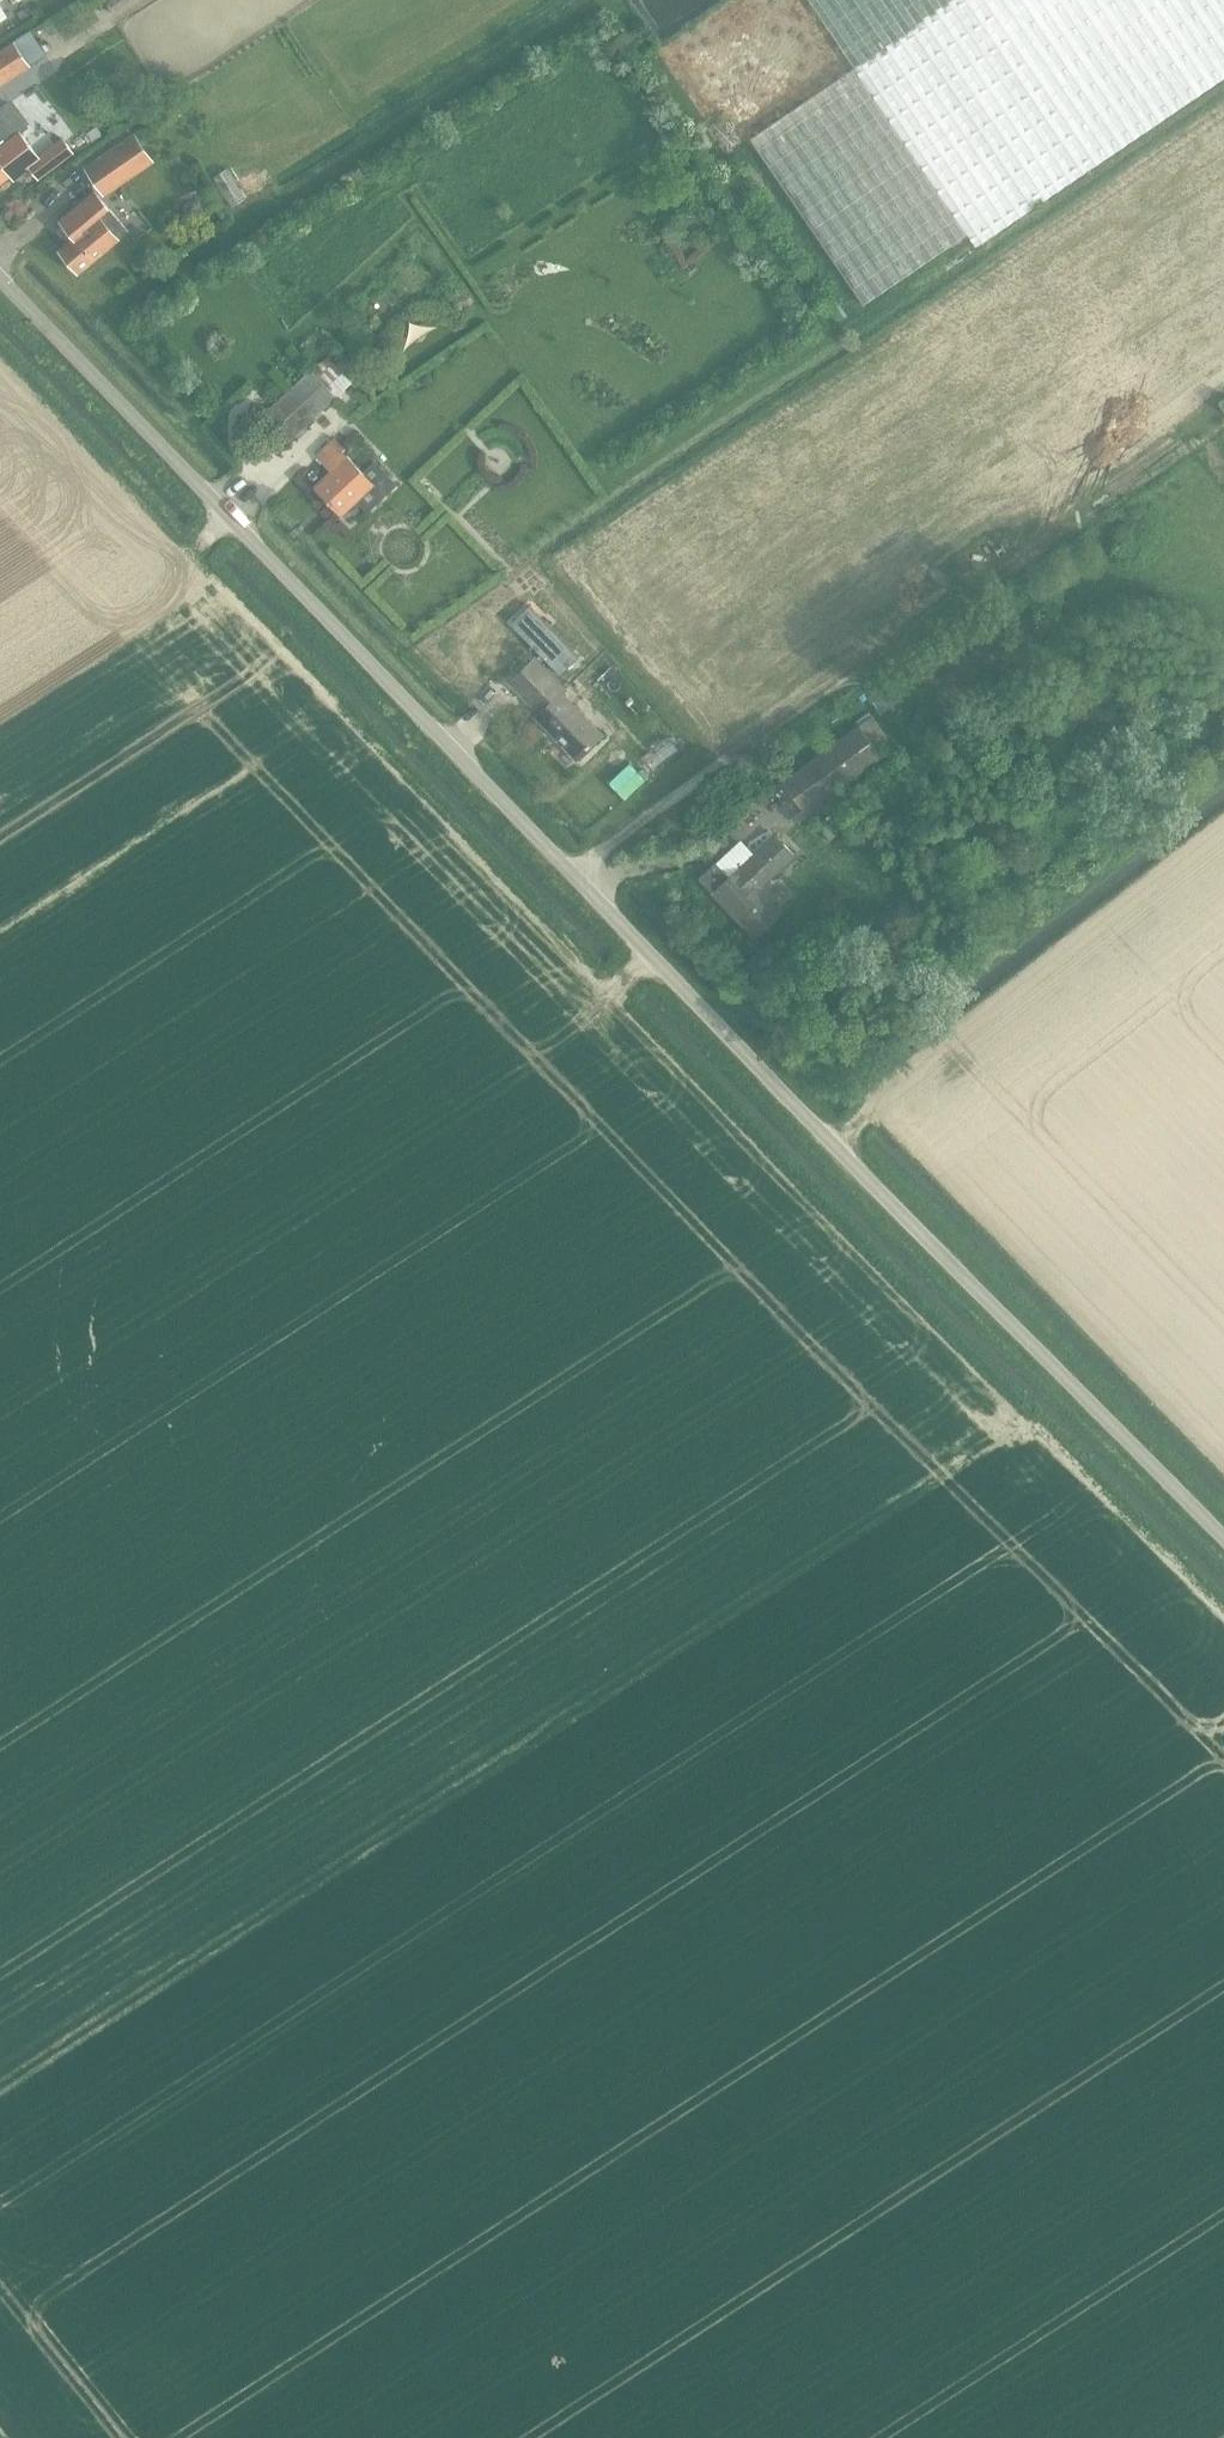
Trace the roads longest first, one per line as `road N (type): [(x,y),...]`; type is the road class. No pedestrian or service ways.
road 1 (unclassified): [(1223,1542),(0,277)]

